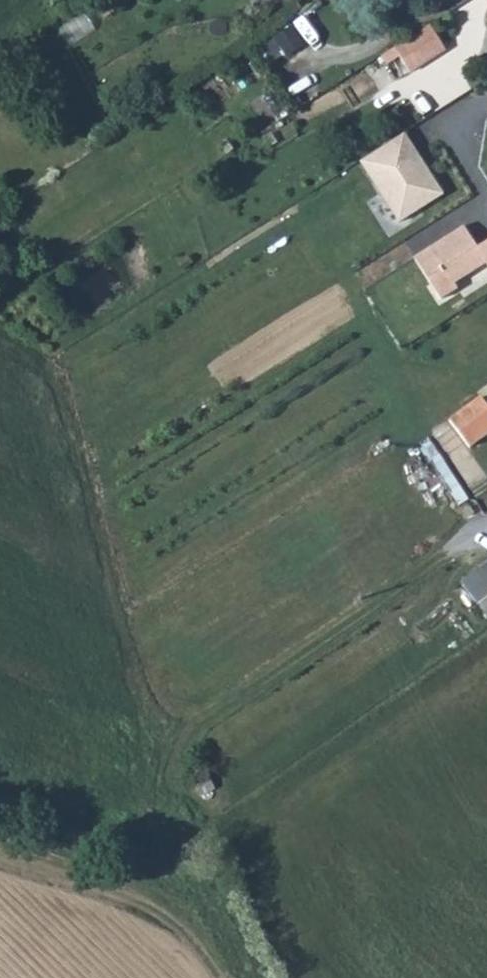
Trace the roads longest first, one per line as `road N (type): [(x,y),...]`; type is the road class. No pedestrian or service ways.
road 1 (residential): [(486,97),(470,107),(461,159),(485,197),(365,275)]

